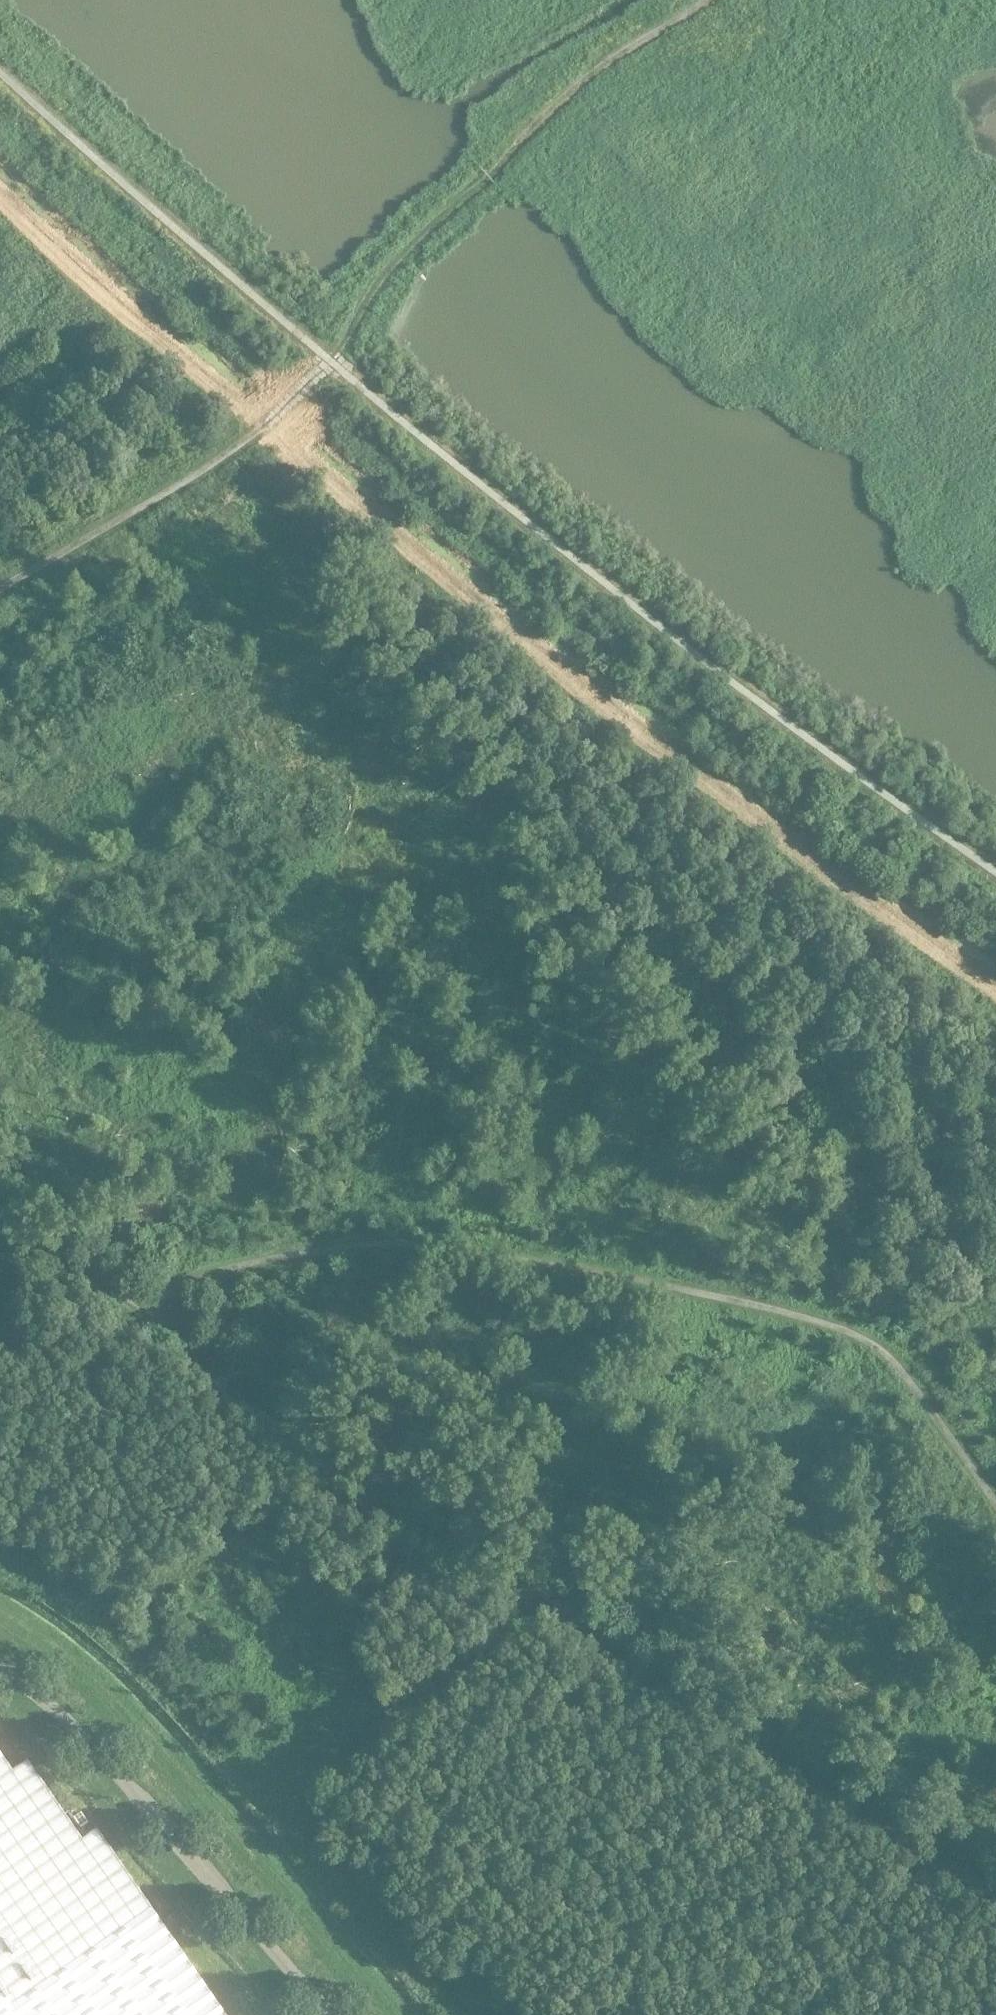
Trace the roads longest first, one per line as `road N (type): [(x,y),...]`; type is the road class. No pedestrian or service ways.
road 1 (track): [(331,362),(401,253),(575,94),(726,0)]
road 2 (unclassified): [(333,2014),(86,1735),(0,1674)]
road 3 (track): [(331,362),(259,426),(0,580)]

